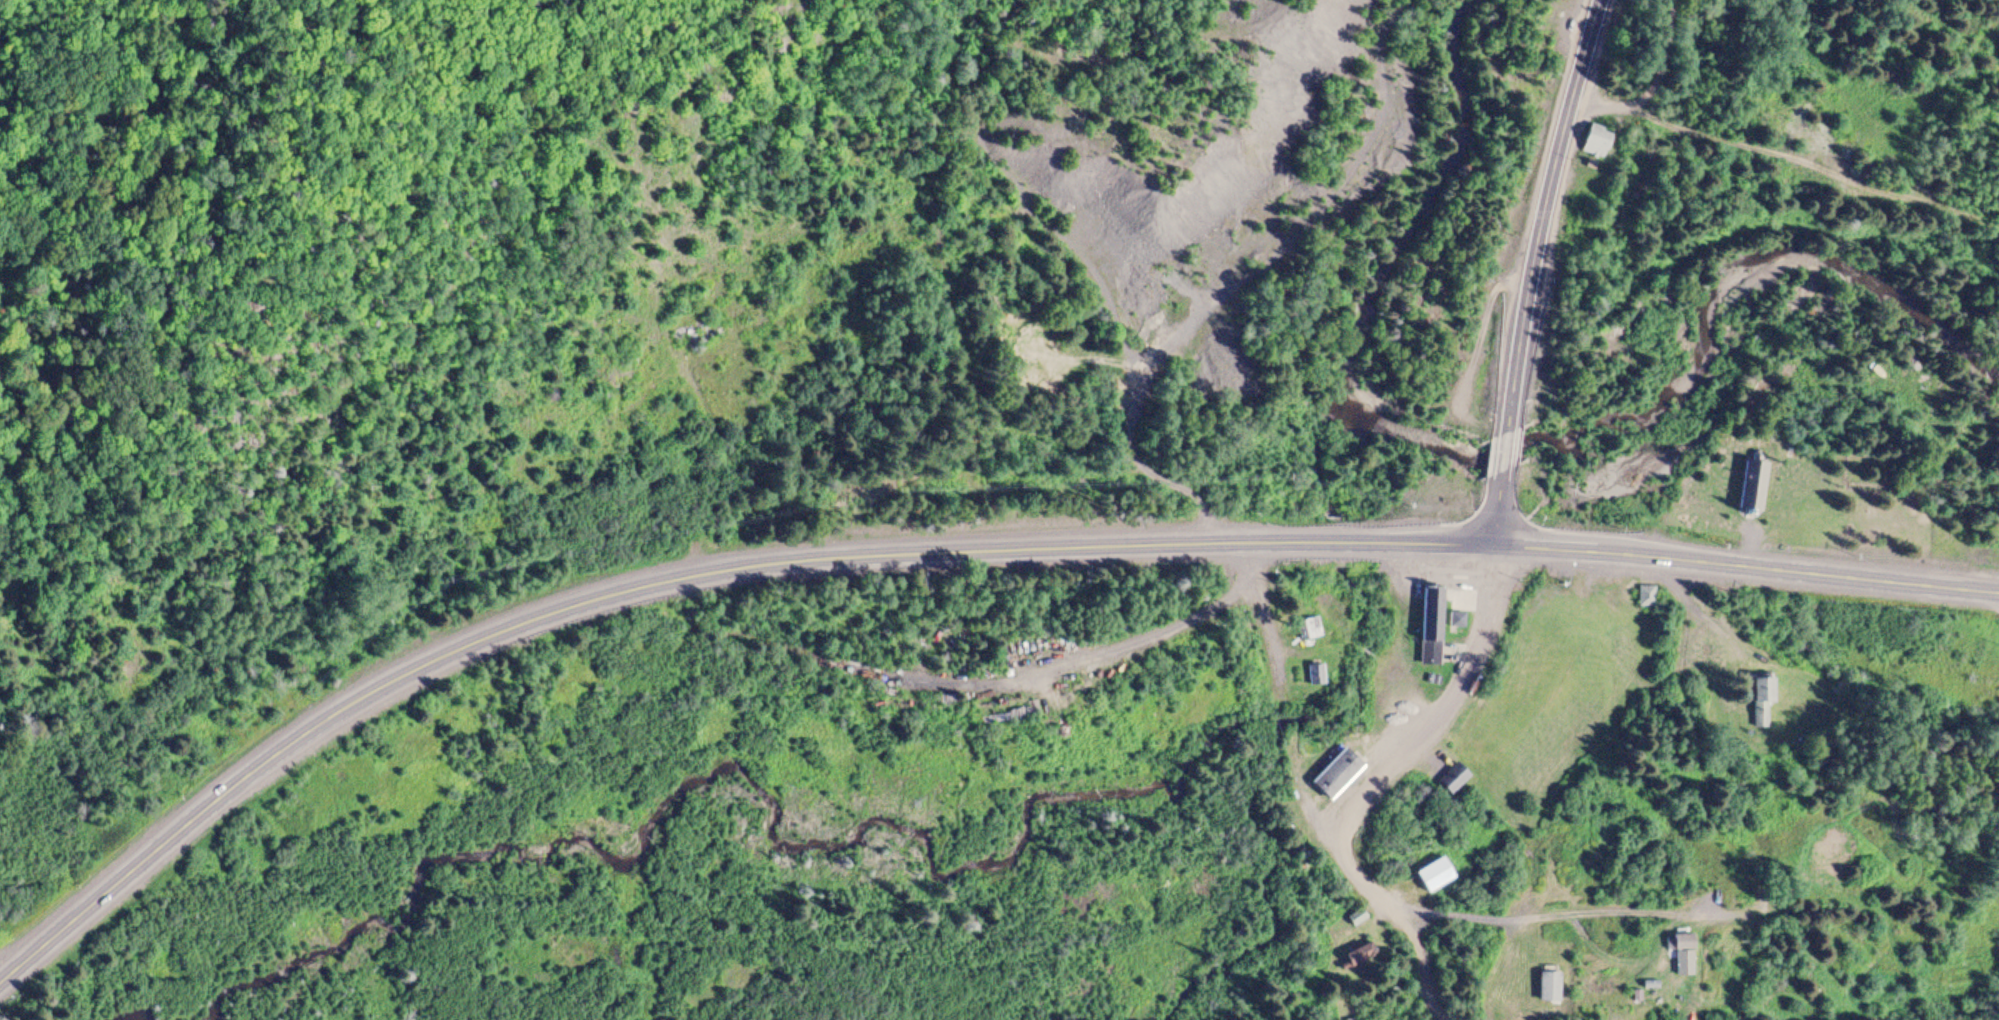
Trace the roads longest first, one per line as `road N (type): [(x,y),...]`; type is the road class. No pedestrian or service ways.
road 1 (primary): [(0,982),(271,755),(336,711),(396,676),(557,609),(686,575),(829,556),(985,546),(1495,543)]
road 2 (primary): [(1495,543),(1998,591)]
road 3 (track): [(1998,228),(1933,201),(1734,149),(1574,91)]
road 4 (primary): [(1506,432),(1533,261),(1598,0)]
road 5 (track): [(1388,540),(1398,606),(1397,757)]

